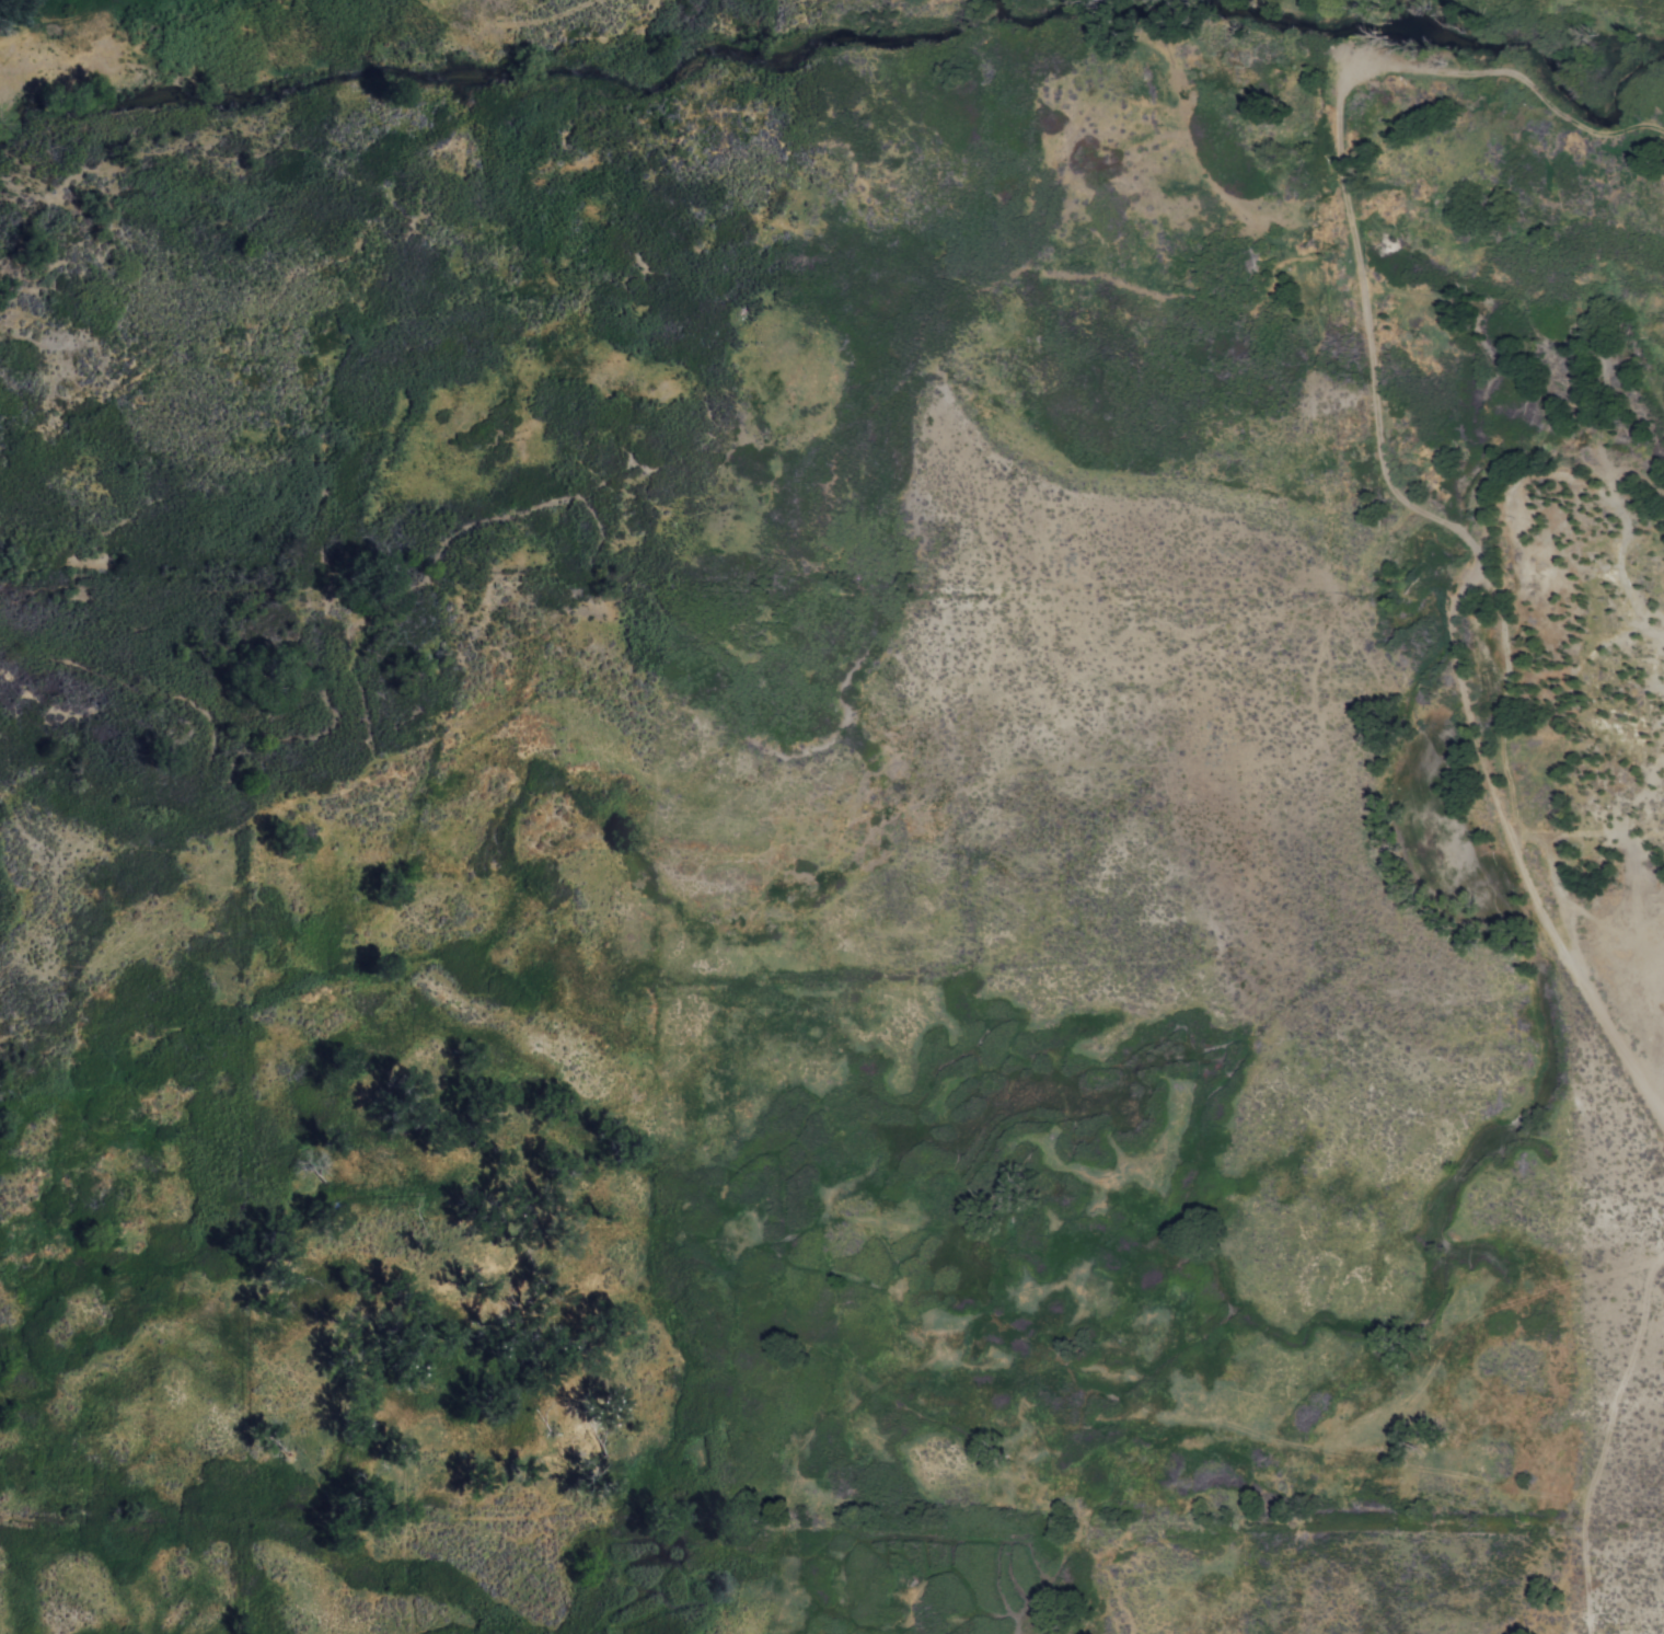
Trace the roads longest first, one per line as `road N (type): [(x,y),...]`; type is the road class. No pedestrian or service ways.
road 1 (track): [(1663,1094),(1533,866),(1505,766),(1515,707),(1511,600),(1487,546),(1419,500),(1394,463),(1348,110),(1364,71),(1448,77)]

